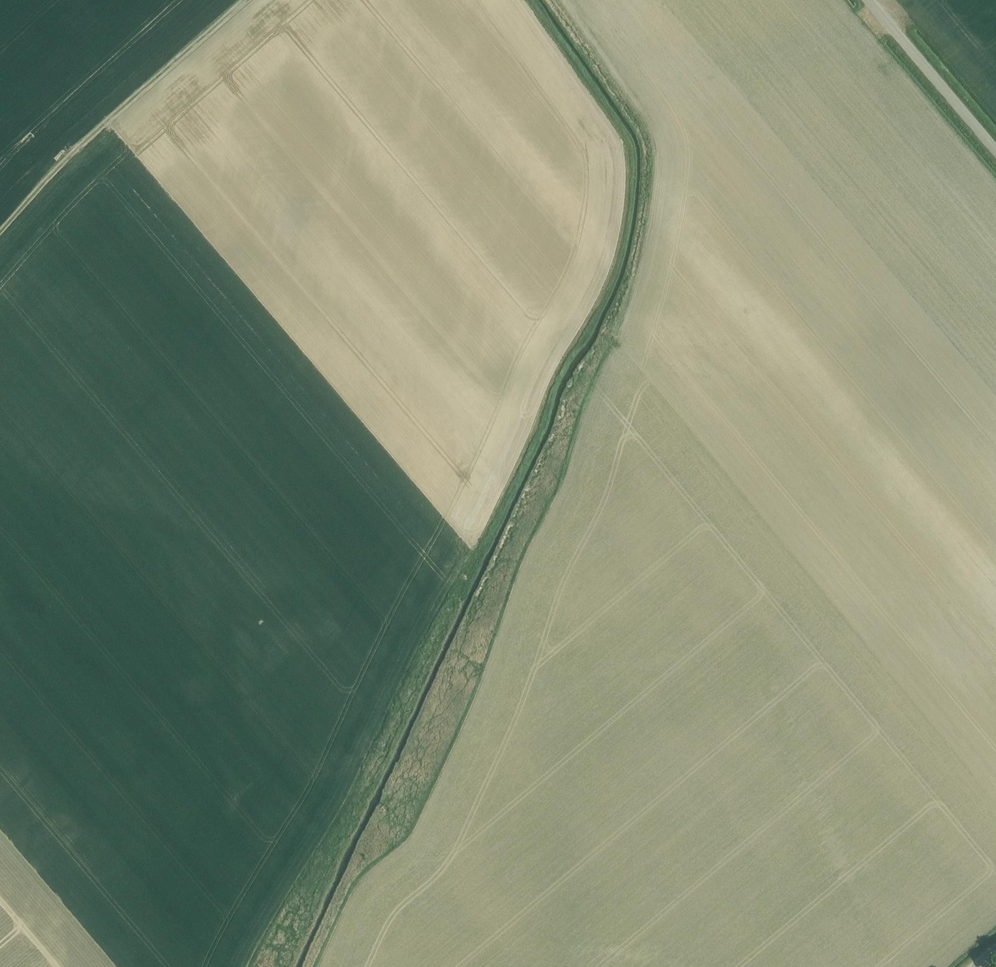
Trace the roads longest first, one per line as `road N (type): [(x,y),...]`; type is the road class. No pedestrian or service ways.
road 1 (unclassified): [(995,151),(869,0)]

